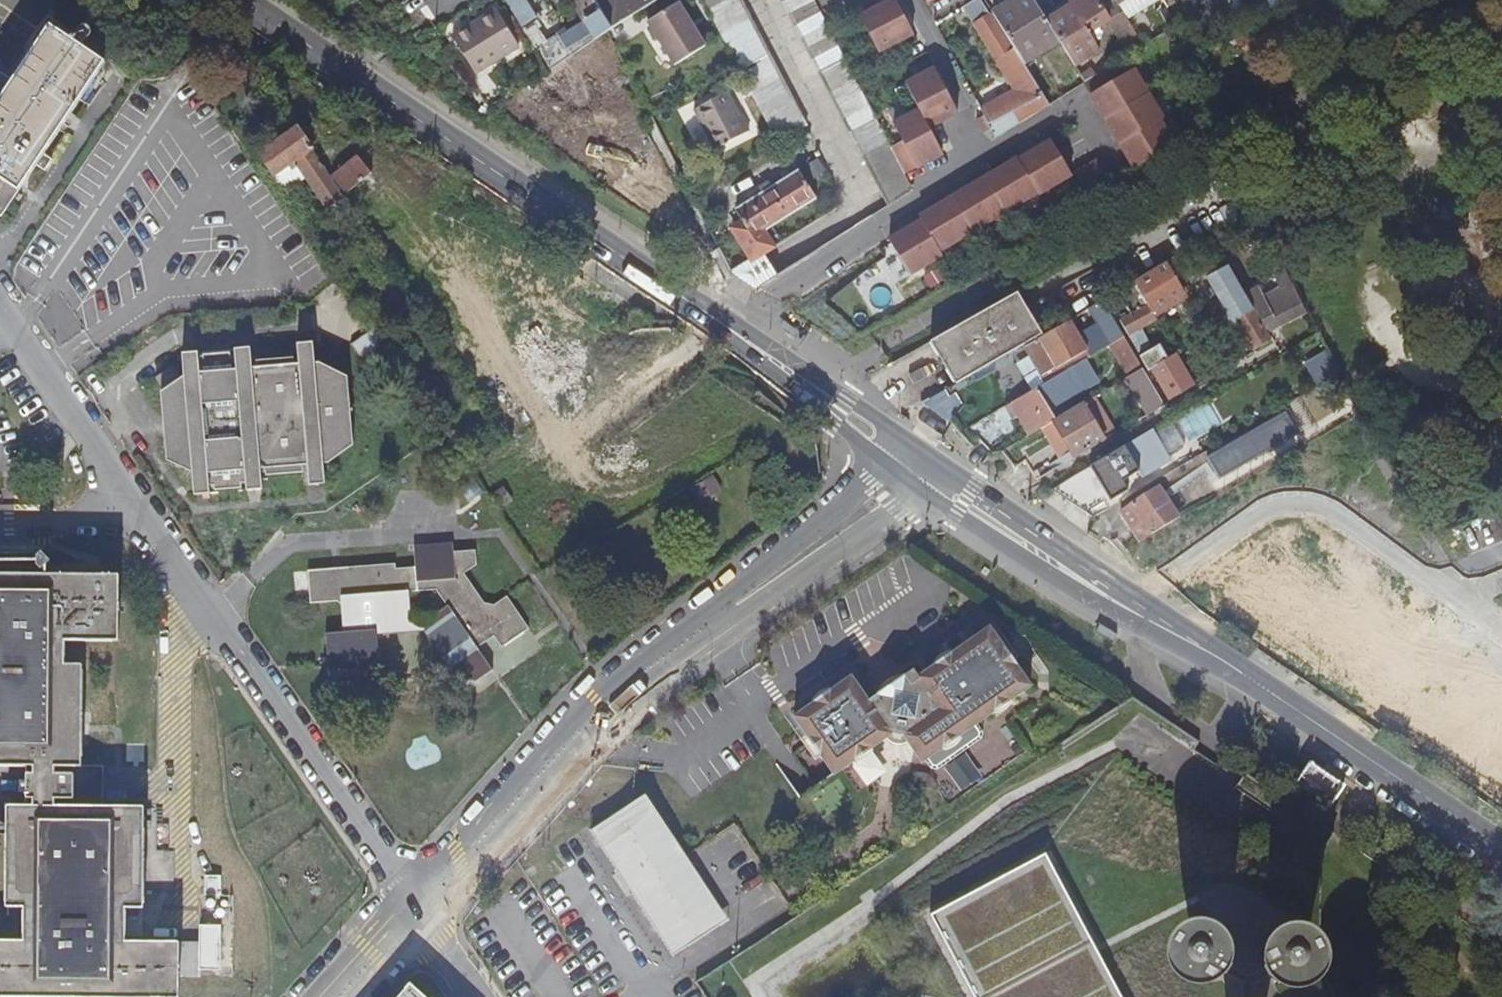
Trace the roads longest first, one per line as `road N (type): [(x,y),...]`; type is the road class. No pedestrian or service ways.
road 1 (secondary): [(921,469),(768,355),(241,0)]
road 2 (residential): [(347,996),(608,700),(921,469)]
road 3 (secondary): [(1501,848),(1222,660),(1131,612)]
road 4 (residential): [(1131,612),(1302,500),(1432,588),(1501,556)]
road 5 (secondary): [(1131,612),(921,469)]

